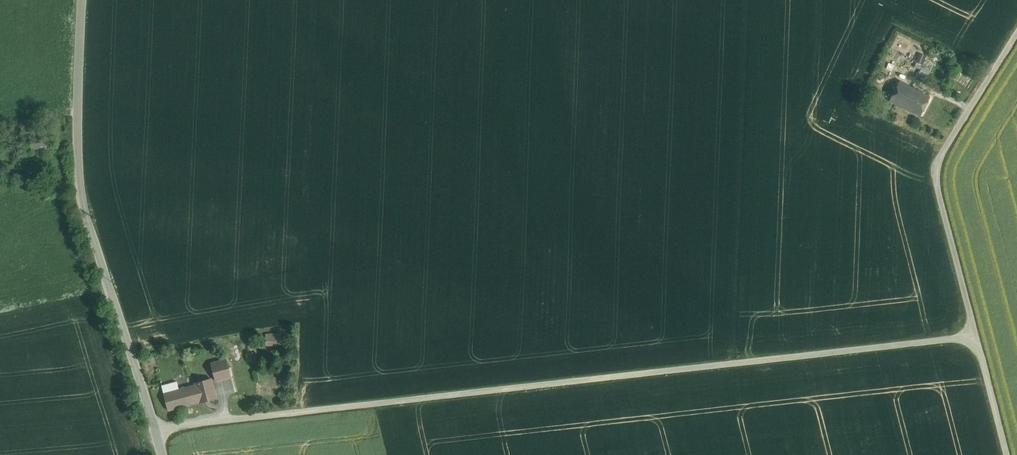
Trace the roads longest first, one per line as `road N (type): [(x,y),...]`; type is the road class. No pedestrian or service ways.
road 1 (track): [(976,338),(155,427)]
road 2 (unclassified): [(81,0),(79,191),(162,454)]
road 3 (unclassified): [(1007,454),(932,168),(1016,32)]

